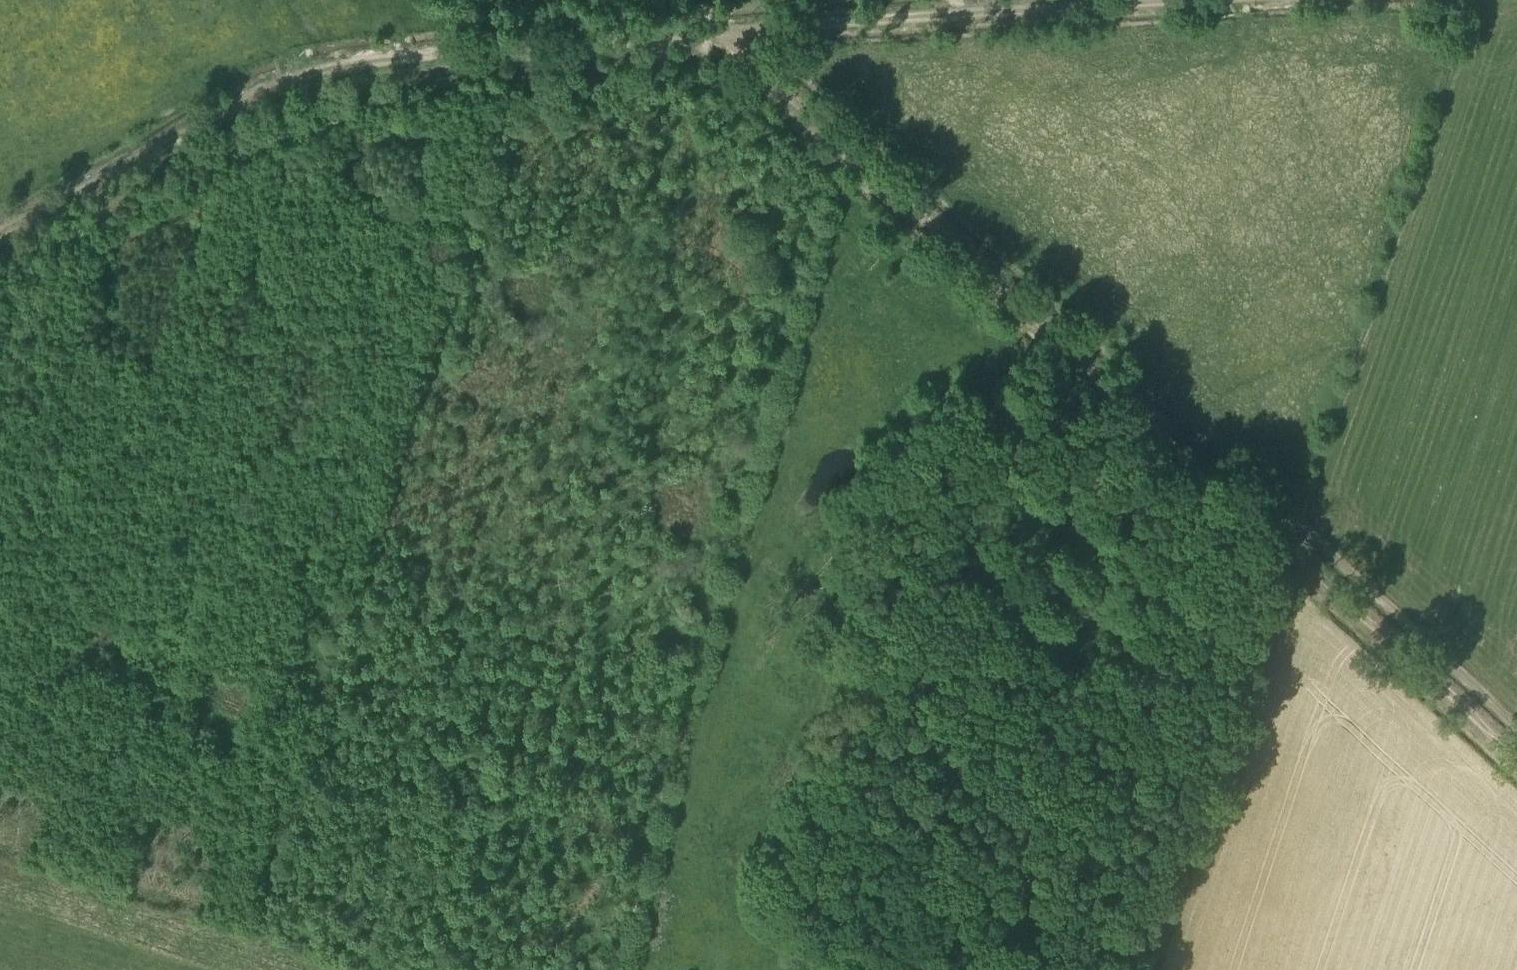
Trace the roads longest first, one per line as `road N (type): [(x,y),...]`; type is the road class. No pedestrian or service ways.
road 1 (track): [(740,31),(1179,0)]

